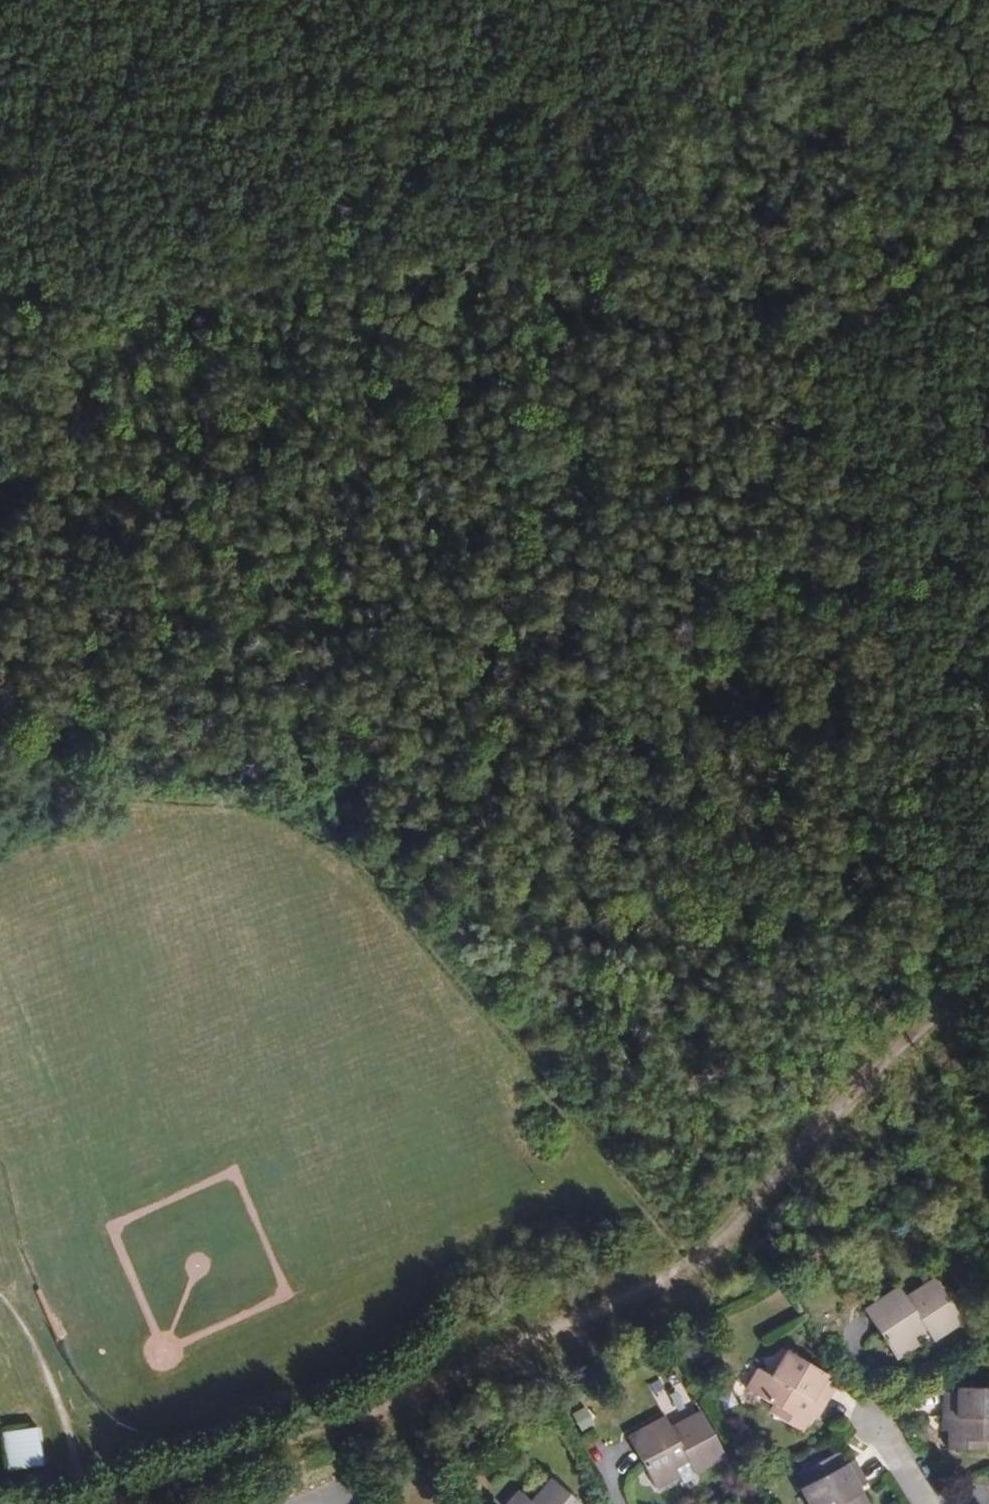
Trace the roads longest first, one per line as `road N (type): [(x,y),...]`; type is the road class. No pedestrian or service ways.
road 1 (track): [(988,989),(911,1042),(702,1268)]
road 2 (track): [(988,166),(792,0)]

